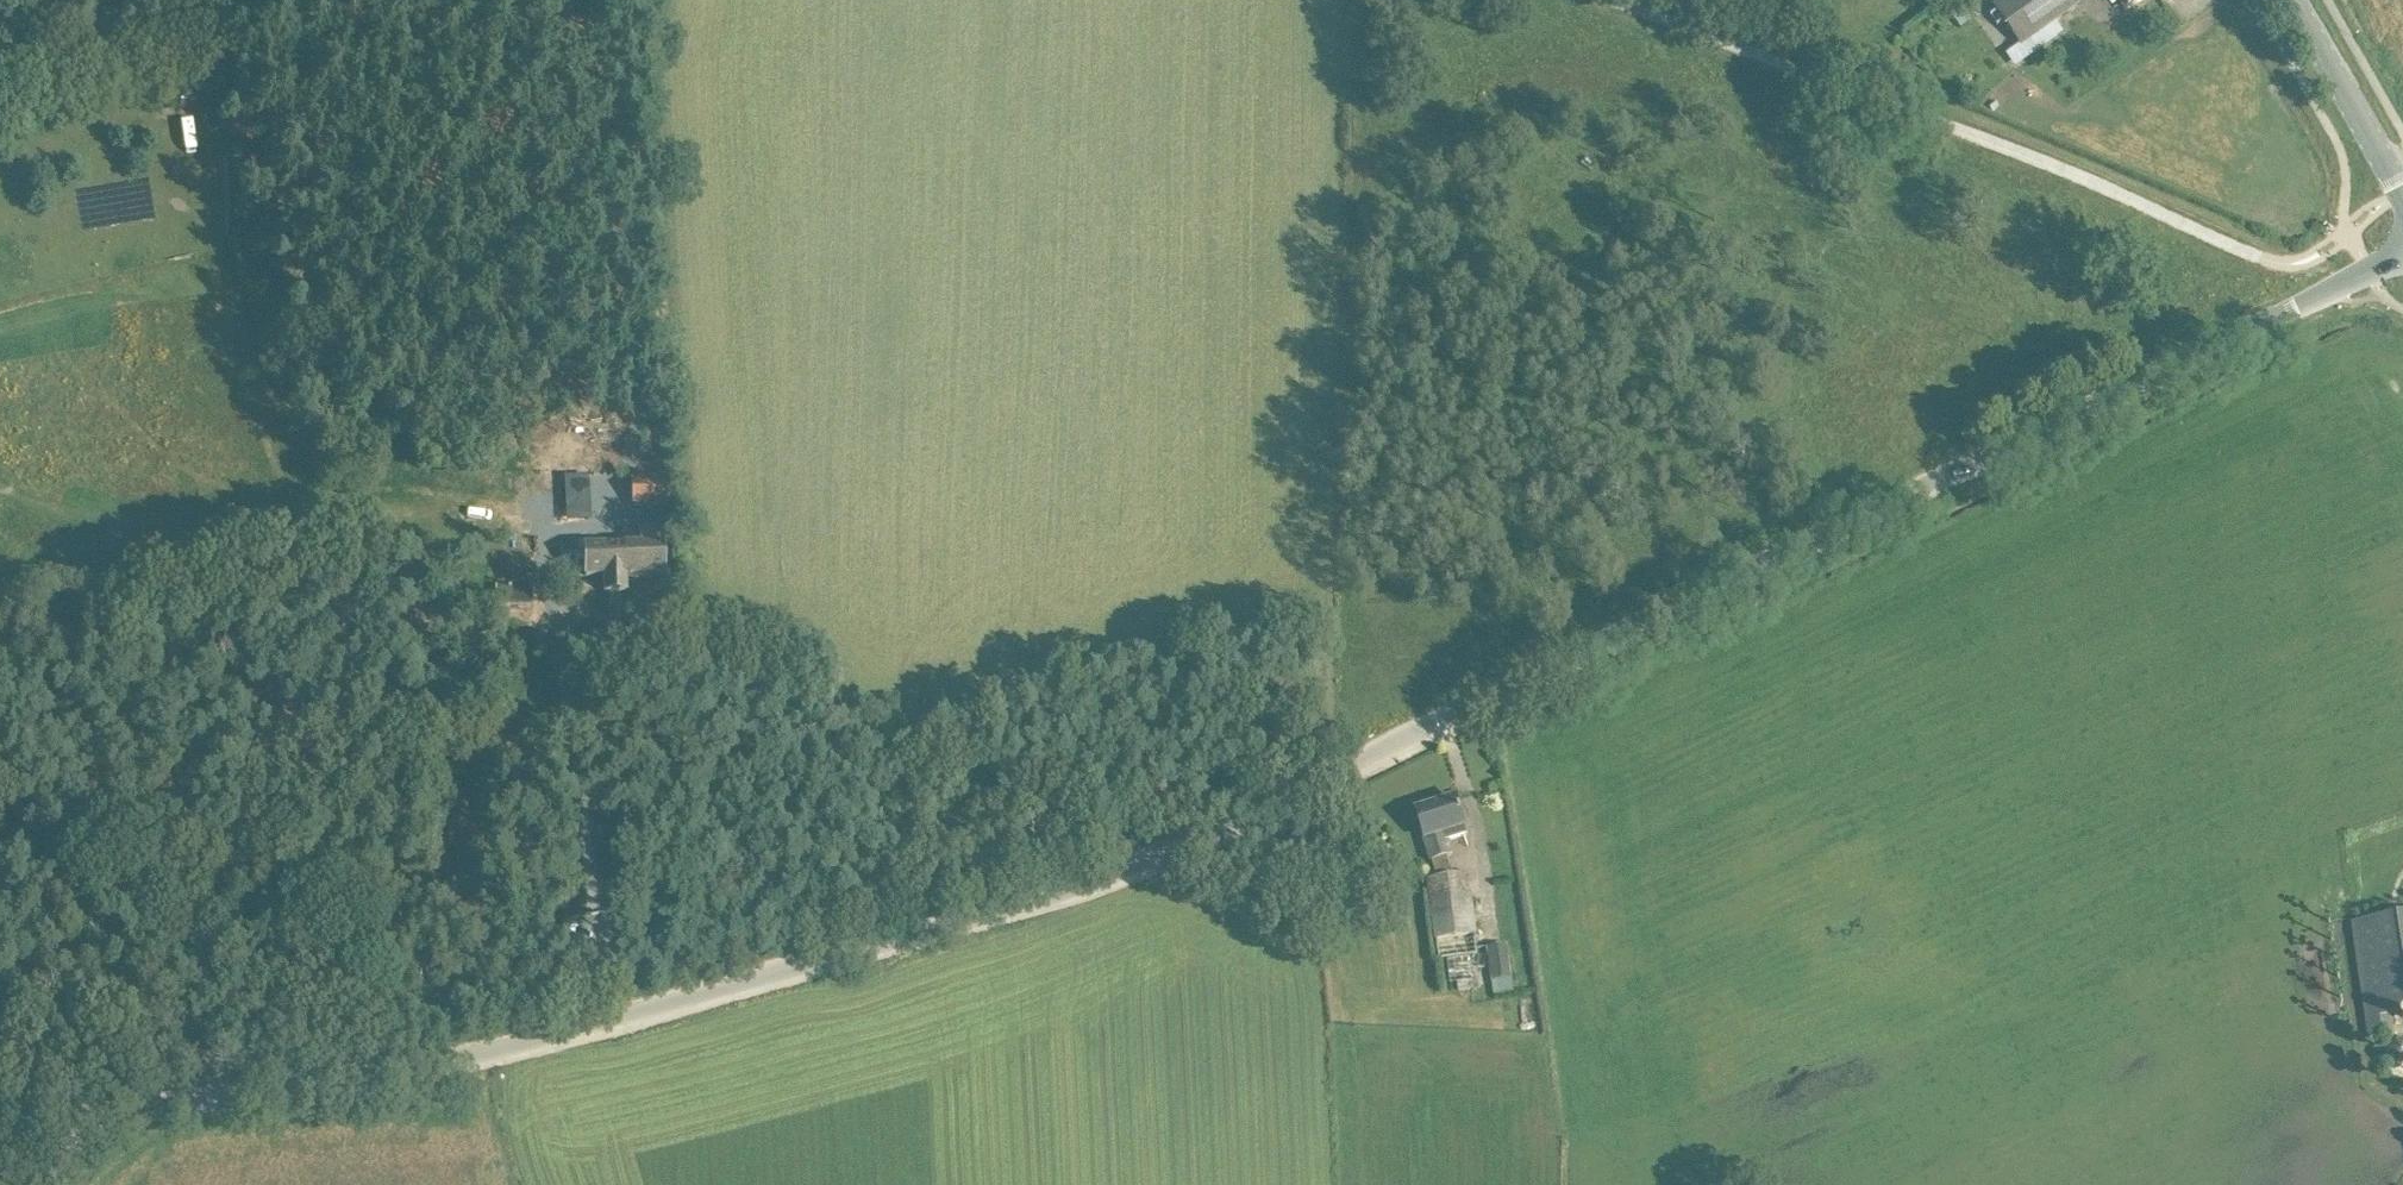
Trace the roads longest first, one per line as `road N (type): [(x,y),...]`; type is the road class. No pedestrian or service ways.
road 1 (unclassified): [(0,1130),(488,1053),(984,916),(1137,863),(1252,815),(2289,308),(2402,266)]
road 2 (tertiary): [(2402,191),(2294,0)]

